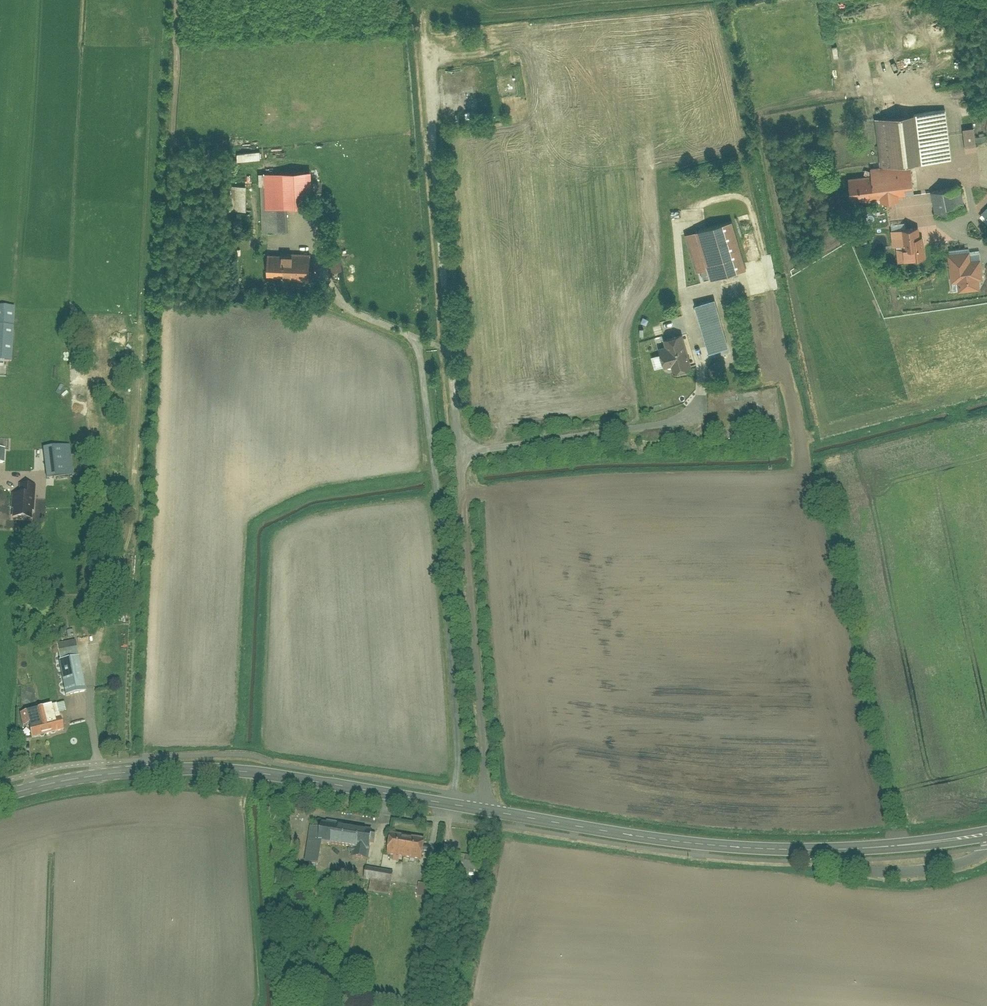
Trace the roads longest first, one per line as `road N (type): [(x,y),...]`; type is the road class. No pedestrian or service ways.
road 1 (secondary): [(0,797),(89,777),(200,772),(355,789),(698,847),(846,852),(986,837)]

